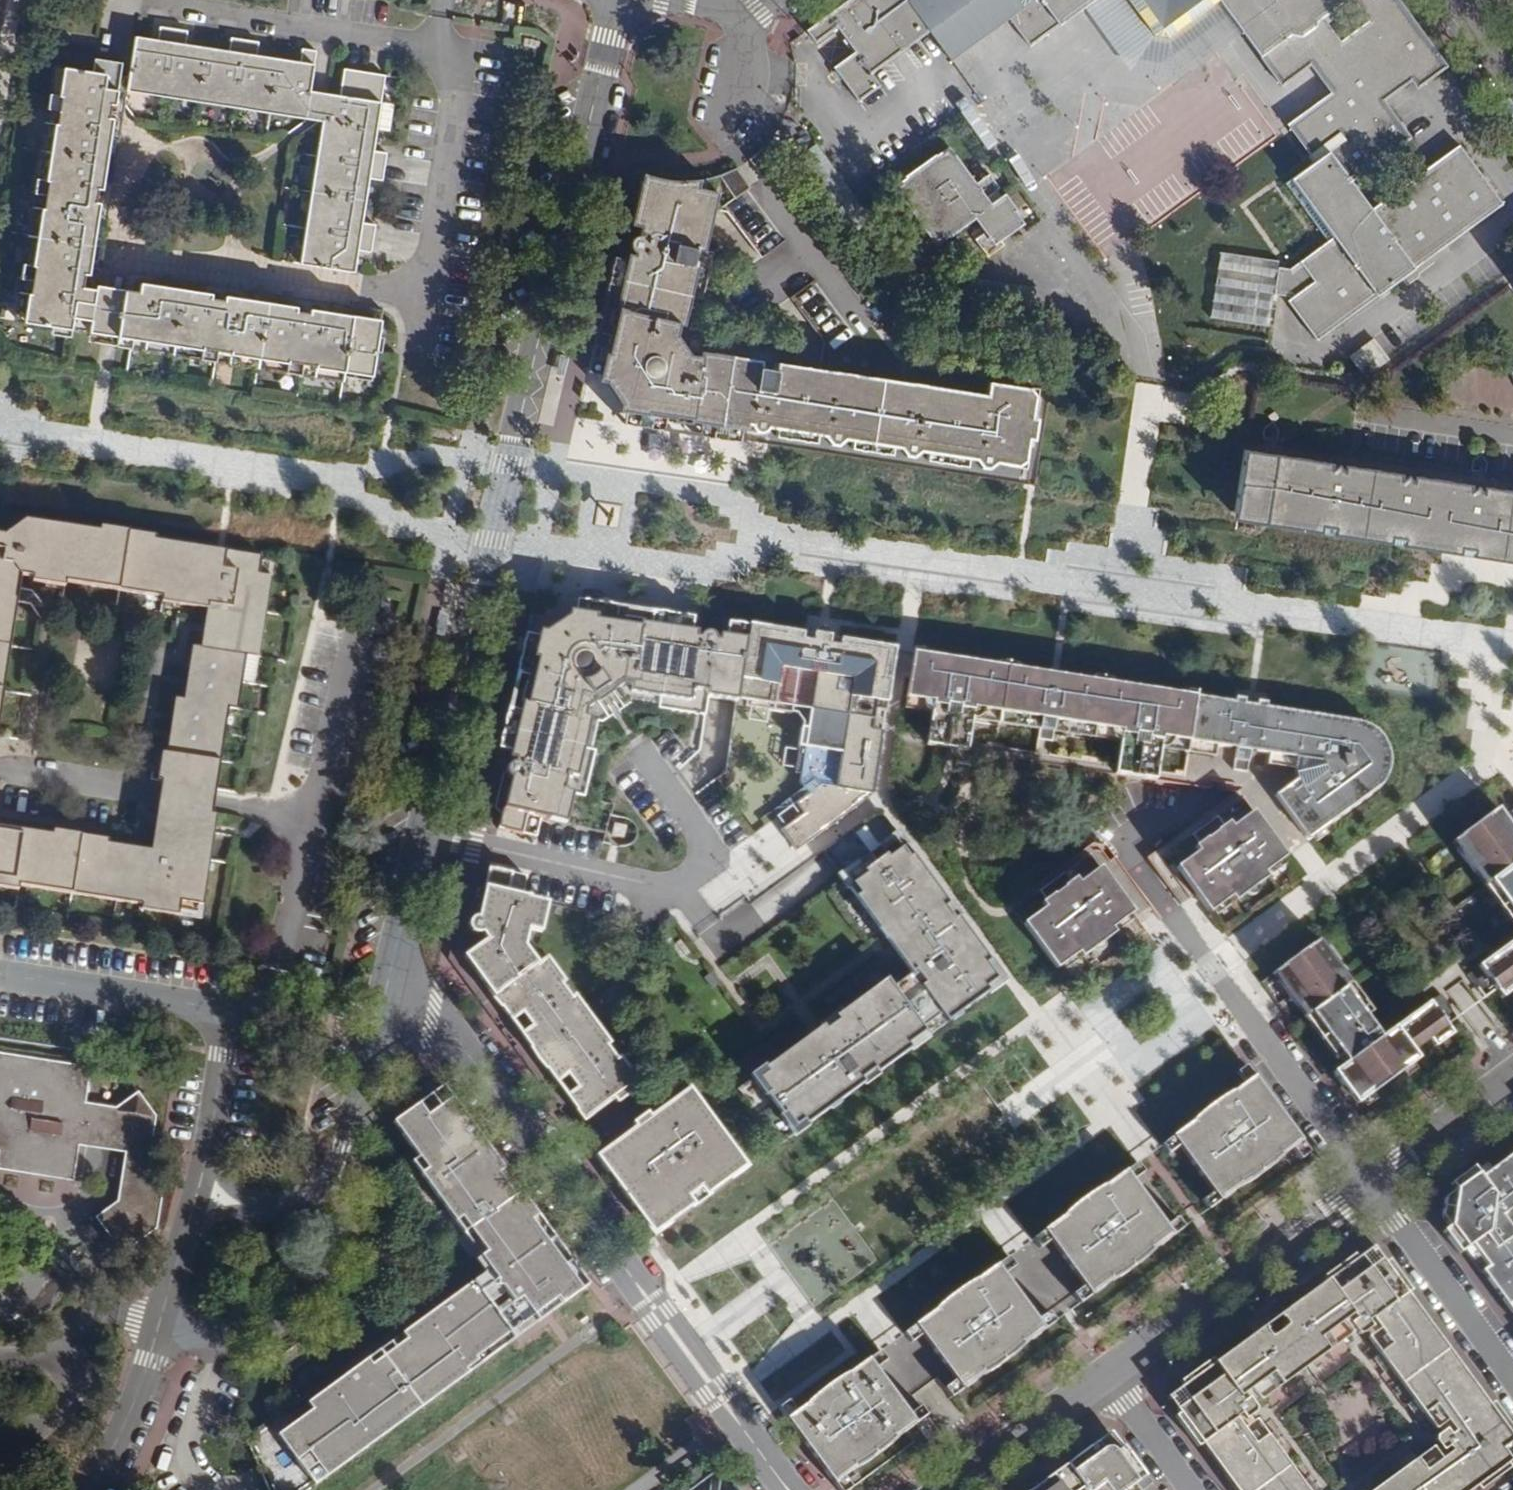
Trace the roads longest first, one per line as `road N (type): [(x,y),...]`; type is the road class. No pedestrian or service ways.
road 1 (residential): [(384,998),(622,0)]
road 2 (residential): [(384,998),(434,1013),(789,1489)]
road 3 (residential): [(1365,1181),(1121,847),(1175,806)]
road 4 (residential): [(1102,1375),(1365,1181)]
road 5 (residential): [(161,1326),(235,1336),(270,1327),(298,1306),(321,1276),(347,1196),(348,1149)]
road 6 (residential): [(312,814),(18,767)]
road 7 (residential): [(1512,1381),(1365,1181)]
road 8 (residential): [(0,973),(236,1012)]
road 9 (residential): [(236,1012),(263,993),(279,966),(312,814)]
road 10 (residential): [(949,1489),(1102,1375)]
road 11 (residential): [(312,814),(357,630)]
road 12 (residential): [(1365,1181),(1512,1075)]
road 13 (residential): [(92,1489),(161,1326)]
road 14 (residential): [(205,1185),(236,1012)]
road 15 (residential): [(348,1149),(325,1182),(290,1204),(249,1206),(205,1185)]
road 16 (residential): [(348,1149),(384,998)]
road 17 (residential): [(161,1326),(205,1185)]
road 18 (residential): [(1102,1375),(1189,1489)]

